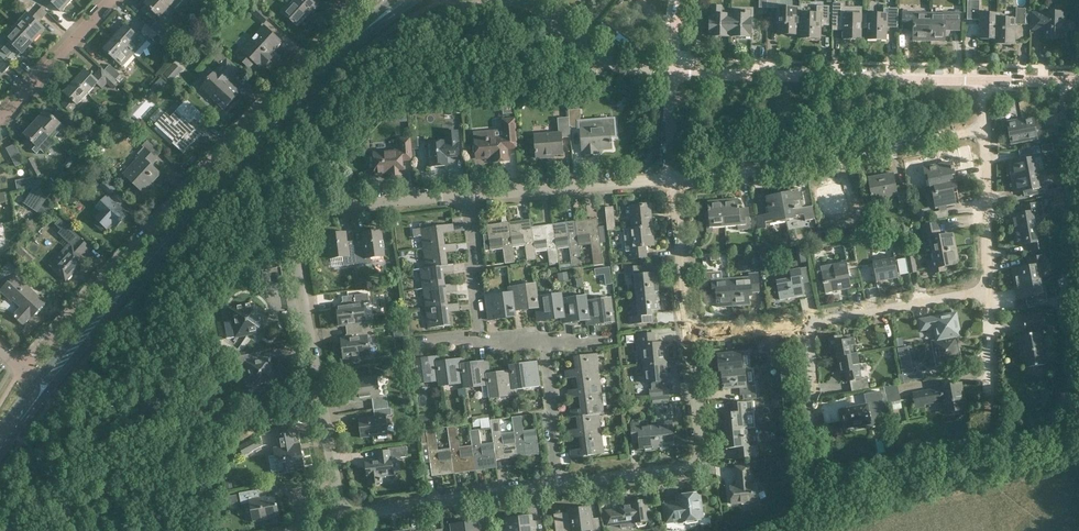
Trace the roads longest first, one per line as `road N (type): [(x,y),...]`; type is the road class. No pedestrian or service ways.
road 1 (residential): [(362,0),(23,368)]
road 2 (secondary): [(44,389),(107,307),(354,37)]
road 3 (residential): [(331,471),(289,211),(471,198)]
road 4 (residential): [(982,79),(670,71)]
road 5 (residential): [(676,178),(983,130)]
road 6 (residential): [(563,487),(689,472),(703,456),(691,333)]
road 7 (residential): [(341,514),(563,487)]
road 8 (residential): [(471,198),(676,178)]
road 9 (residential): [(805,324),(987,291)]
road 10 (unclassified): [(670,71),(612,61),(528,0)]
road 11 (residential): [(987,291),(983,130)]
road 12 (residential): [(0,114),(112,0)]
road 13 (residential): [(691,333),(676,178)]
road 14 (residential): [(480,339),(471,198)]
road 15 (residential): [(563,487),(545,351)]

